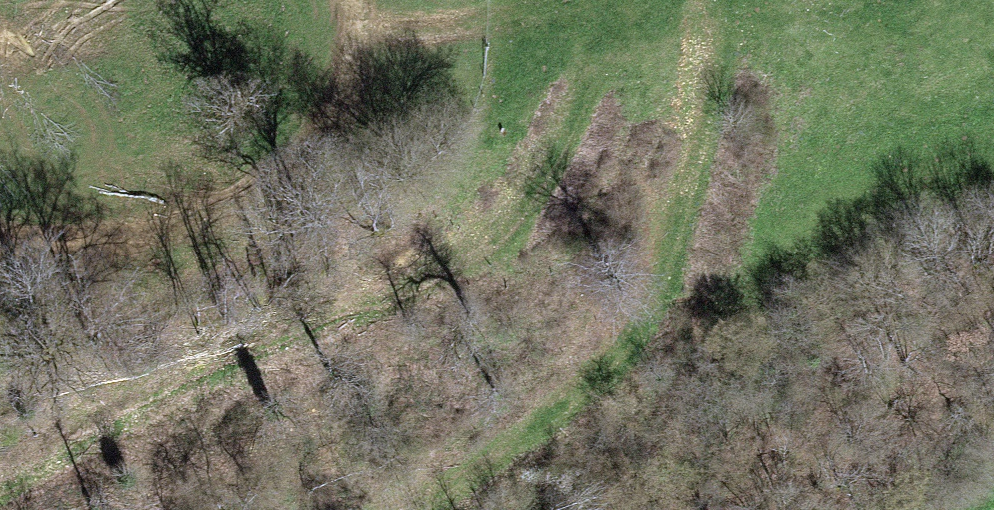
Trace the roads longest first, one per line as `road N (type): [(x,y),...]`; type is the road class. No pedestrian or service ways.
road 1 (track): [(0,492),(355,321),(488,239),(520,207),(617,0)]
road 2 (track): [(429,509),(608,368),(655,304),(679,247),(714,96),(711,0)]
road 3 (track): [(346,0),(343,60),(329,109),(298,155),(257,186),(173,229),(0,239)]
road 4 (track): [(347,25),(422,25),(533,0)]

